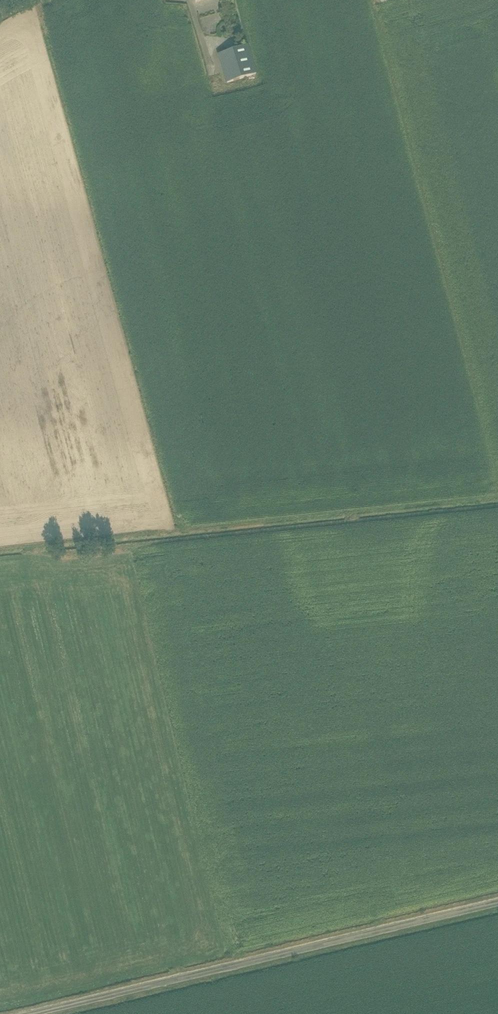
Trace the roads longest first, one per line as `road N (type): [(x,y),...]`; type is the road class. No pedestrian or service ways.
road 1 (unclassified): [(33,1013),(497,902)]

